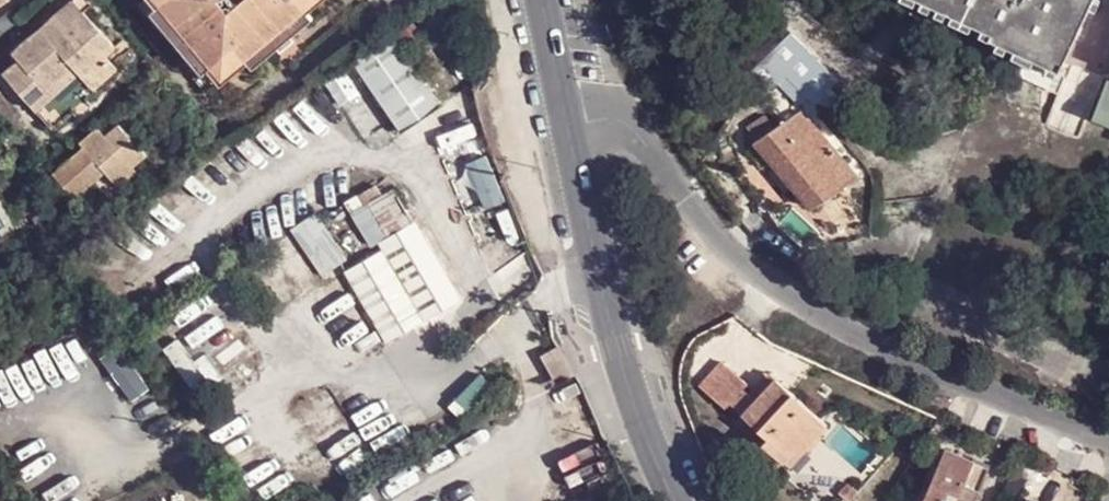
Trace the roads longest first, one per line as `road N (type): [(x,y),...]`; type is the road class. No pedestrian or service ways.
road 1 (primary): [(525,0),(53,500)]
road 2 (residential): [(1108,433),(862,341),(760,282),(630,138),(571,141)]
road 3 (tertiary): [(676,500),(622,360),(571,141)]
road 4 (tertiary): [(571,141),(543,0)]

